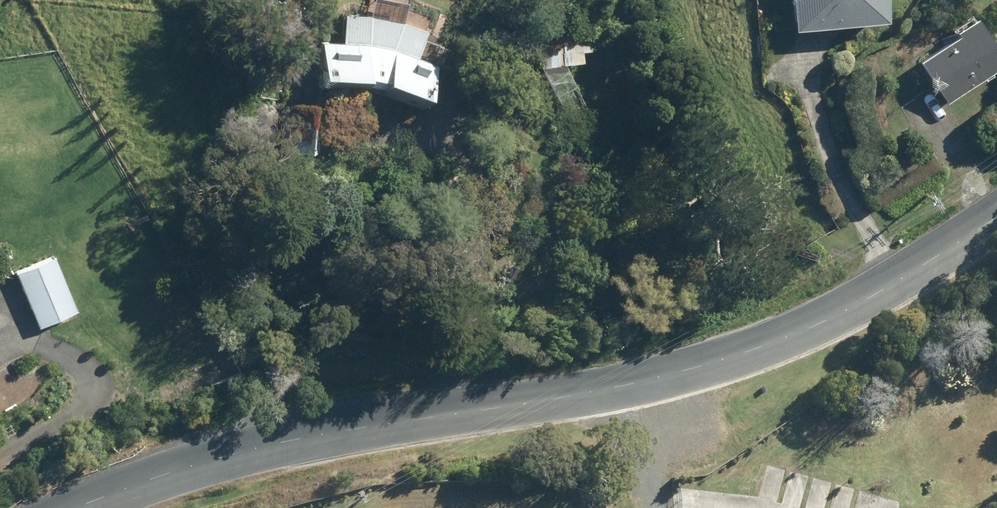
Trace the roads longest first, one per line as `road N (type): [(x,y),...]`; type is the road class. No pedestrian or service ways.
road 1 (tertiary): [(77,507),(240,450),(694,370),(821,322),(996,219)]
road 2 (track): [(900,282),(829,133),(822,51)]

